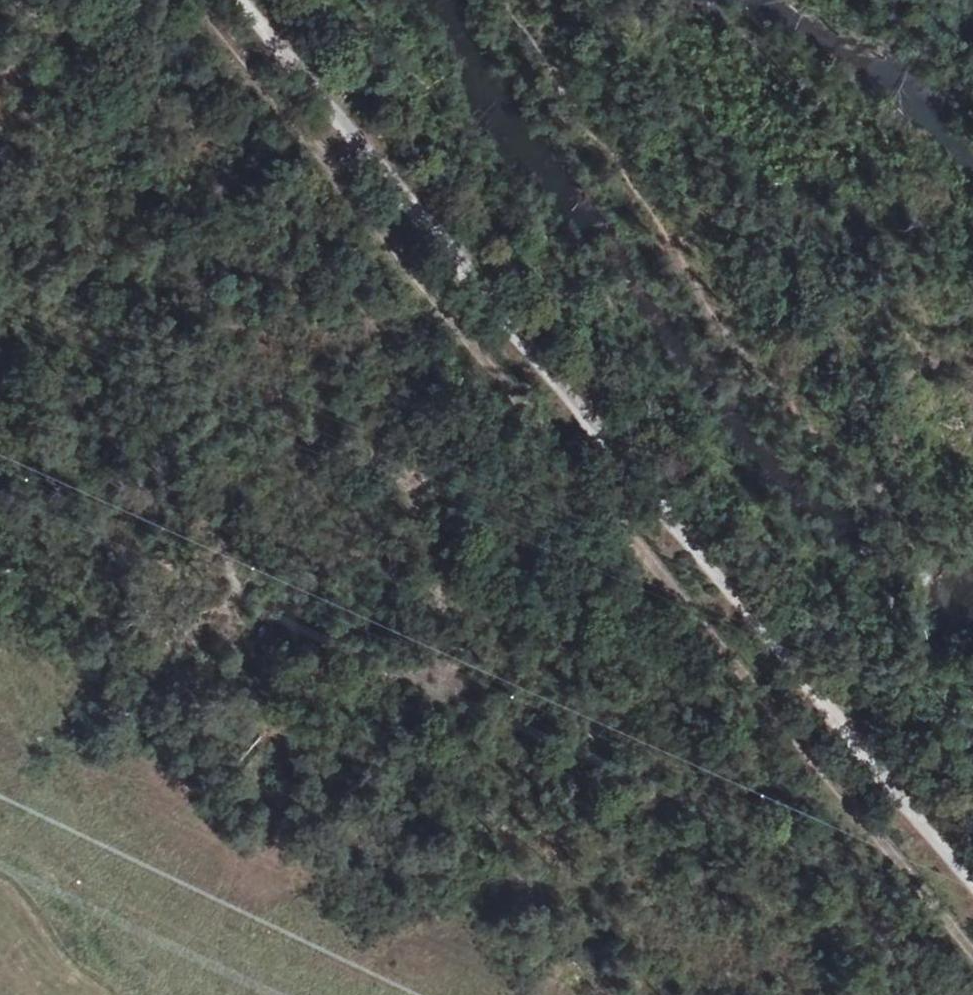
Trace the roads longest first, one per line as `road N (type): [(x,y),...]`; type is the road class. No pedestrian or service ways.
road 1 (track): [(248,0),(972,879)]

